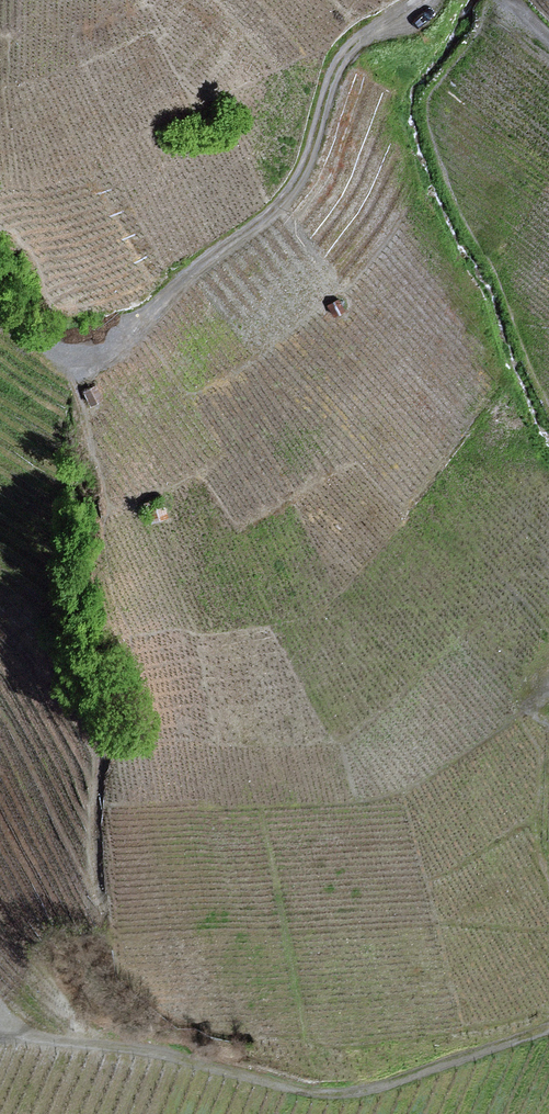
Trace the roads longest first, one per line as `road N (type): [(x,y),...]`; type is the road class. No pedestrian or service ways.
road 1 (track): [(422,0),(341,56),(298,176),(270,213),(195,262),(110,347),(93,355),(49,352),(0,321)]
road 2 (track): [(548,1024),(358,1089),(327,1092),(84,1039),(0,1037)]
road 3 (track): [(548,395),(489,259),(455,209),(424,103),(491,0)]
road 4 (track): [(548,725),(526,715),(400,793)]

